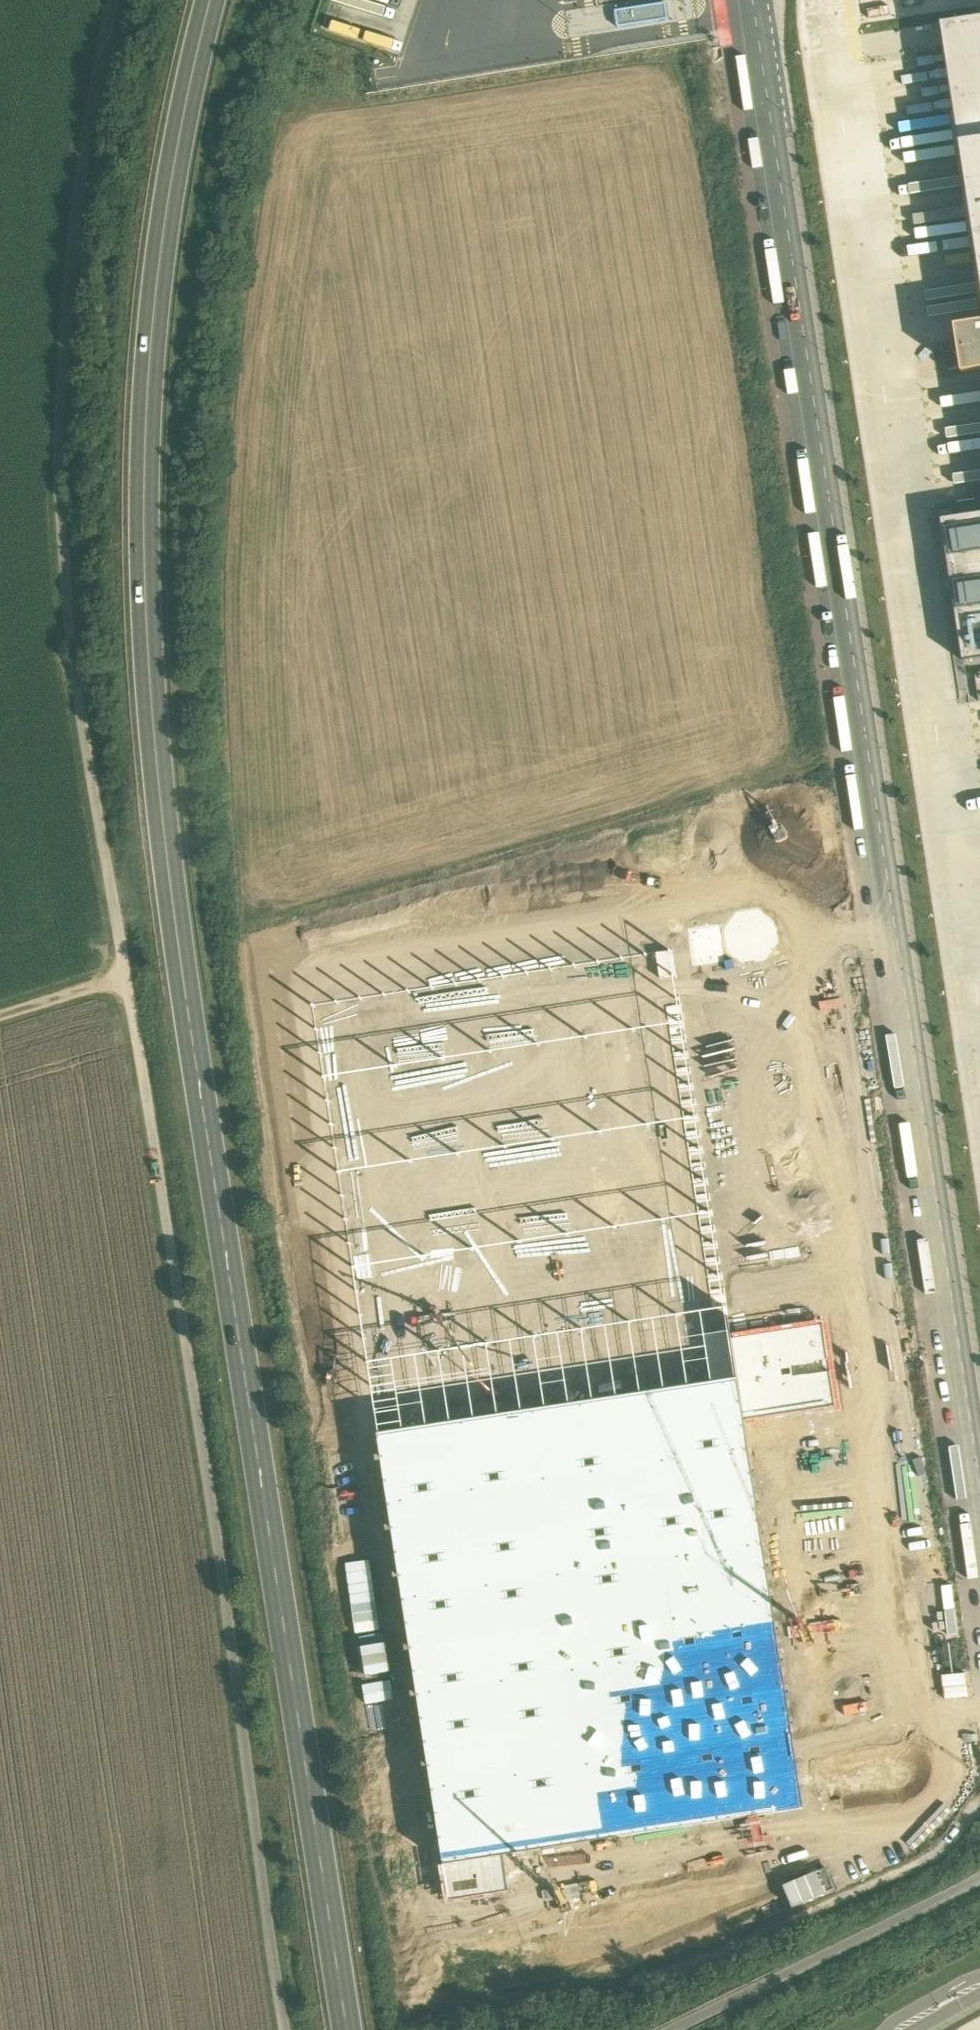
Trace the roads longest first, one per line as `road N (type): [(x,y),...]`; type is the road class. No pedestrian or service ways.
road 1 (track): [(113,0),(81,171),(63,337),(73,654),(215,1524),(287,2029)]
road 2 (primary): [(346,2029),(165,849),(151,696),(145,561),(153,360),(173,192),(215,0)]
road 3 (unclassified): [(753,0),(979,1530)]
road 4 (track): [(979,1801),(935,1857),(692,1964),(628,1983),(478,2005),(444,2029)]
road 5 (track): [(979,1878),(671,2029)]
road 6 (track): [(0,1018),(128,978)]

